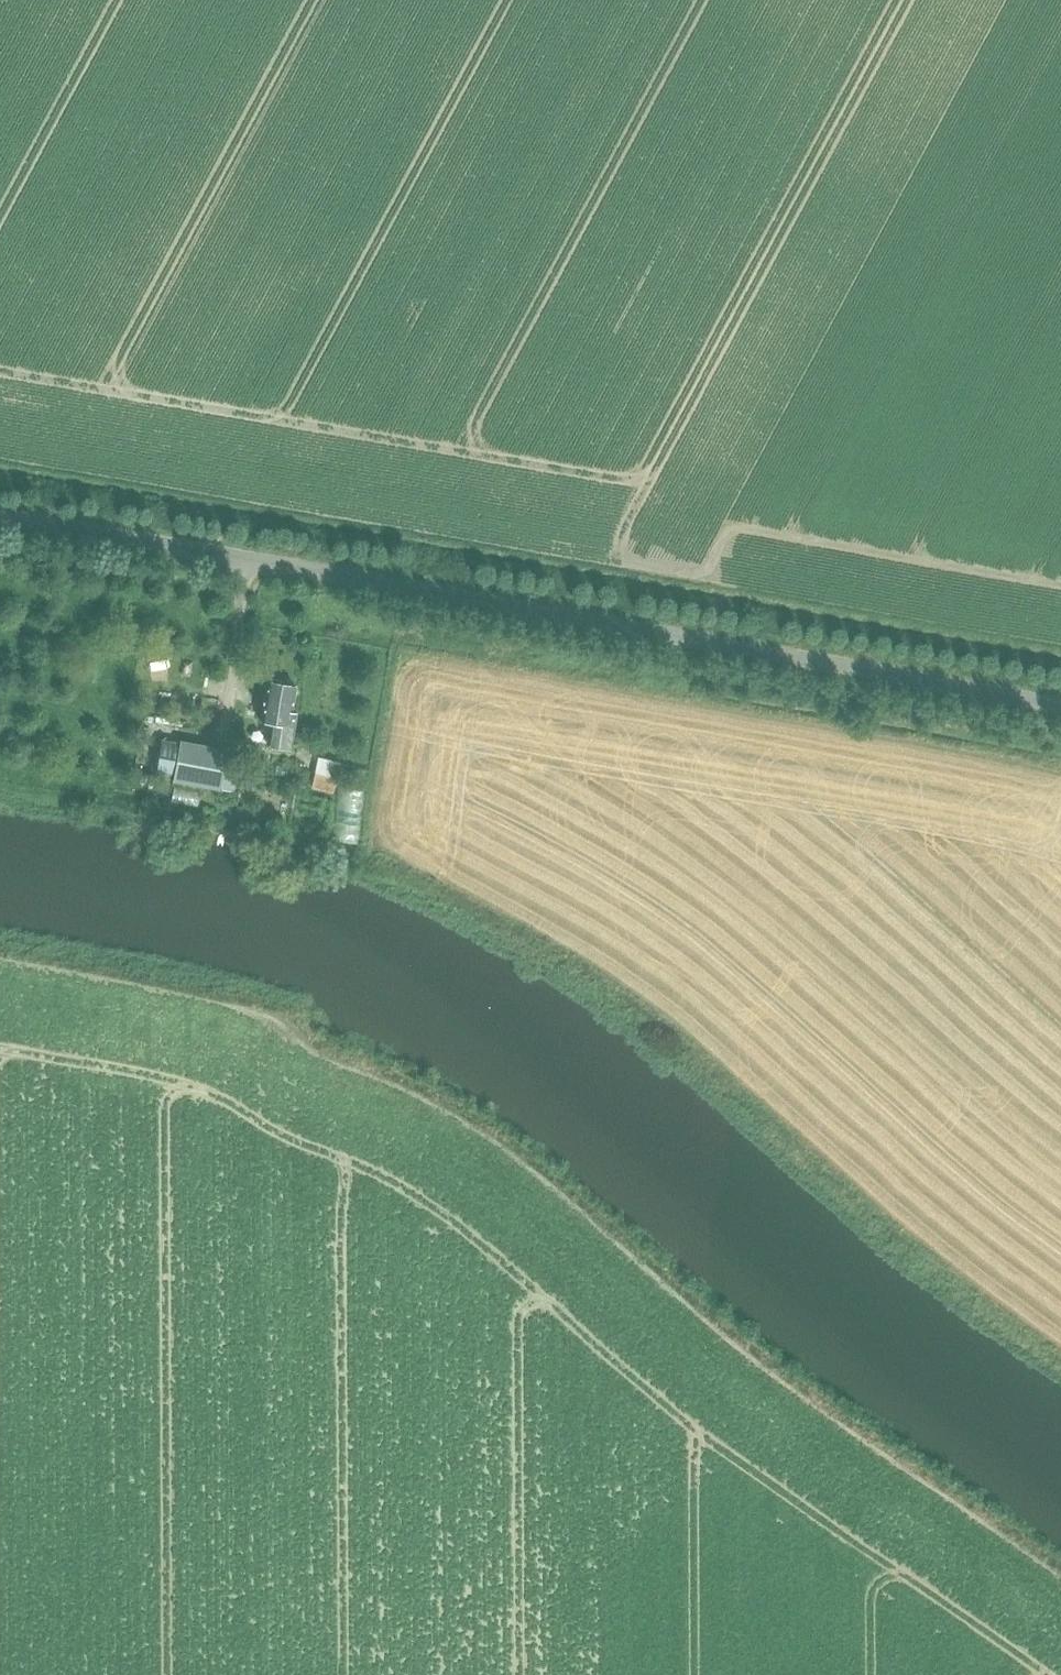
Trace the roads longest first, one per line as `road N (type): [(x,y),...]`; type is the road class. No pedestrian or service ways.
road 1 (tertiary): [(1060,697),(0,510)]

